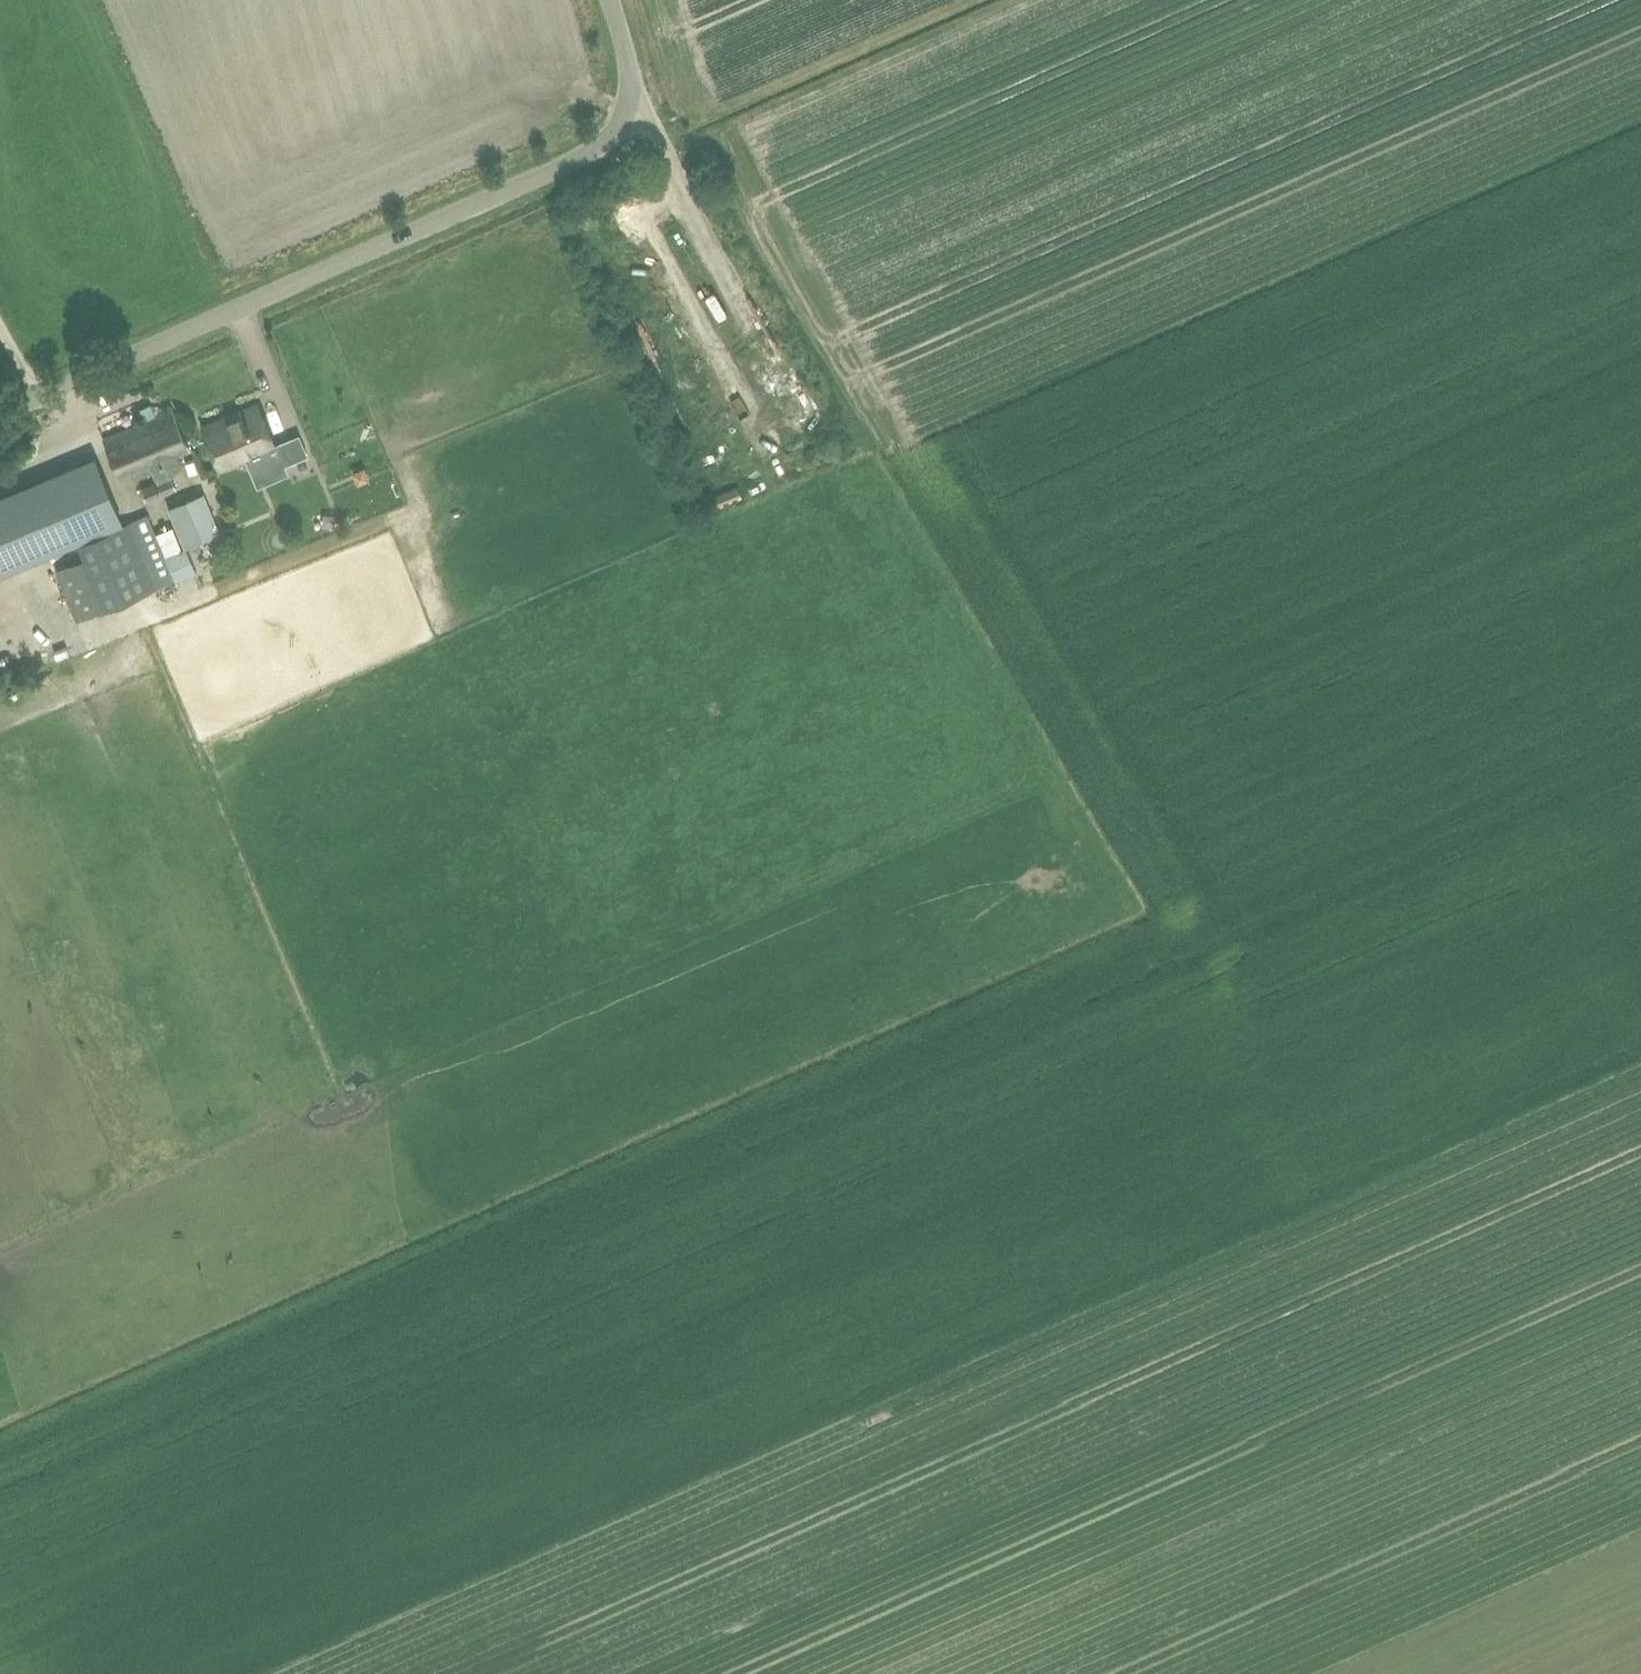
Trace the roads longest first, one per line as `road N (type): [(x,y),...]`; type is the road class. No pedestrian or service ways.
road 1 (unclassified): [(0,415),(603,142),(624,125),(632,92),(613,0)]
road 2 (track): [(668,157),(781,365)]

